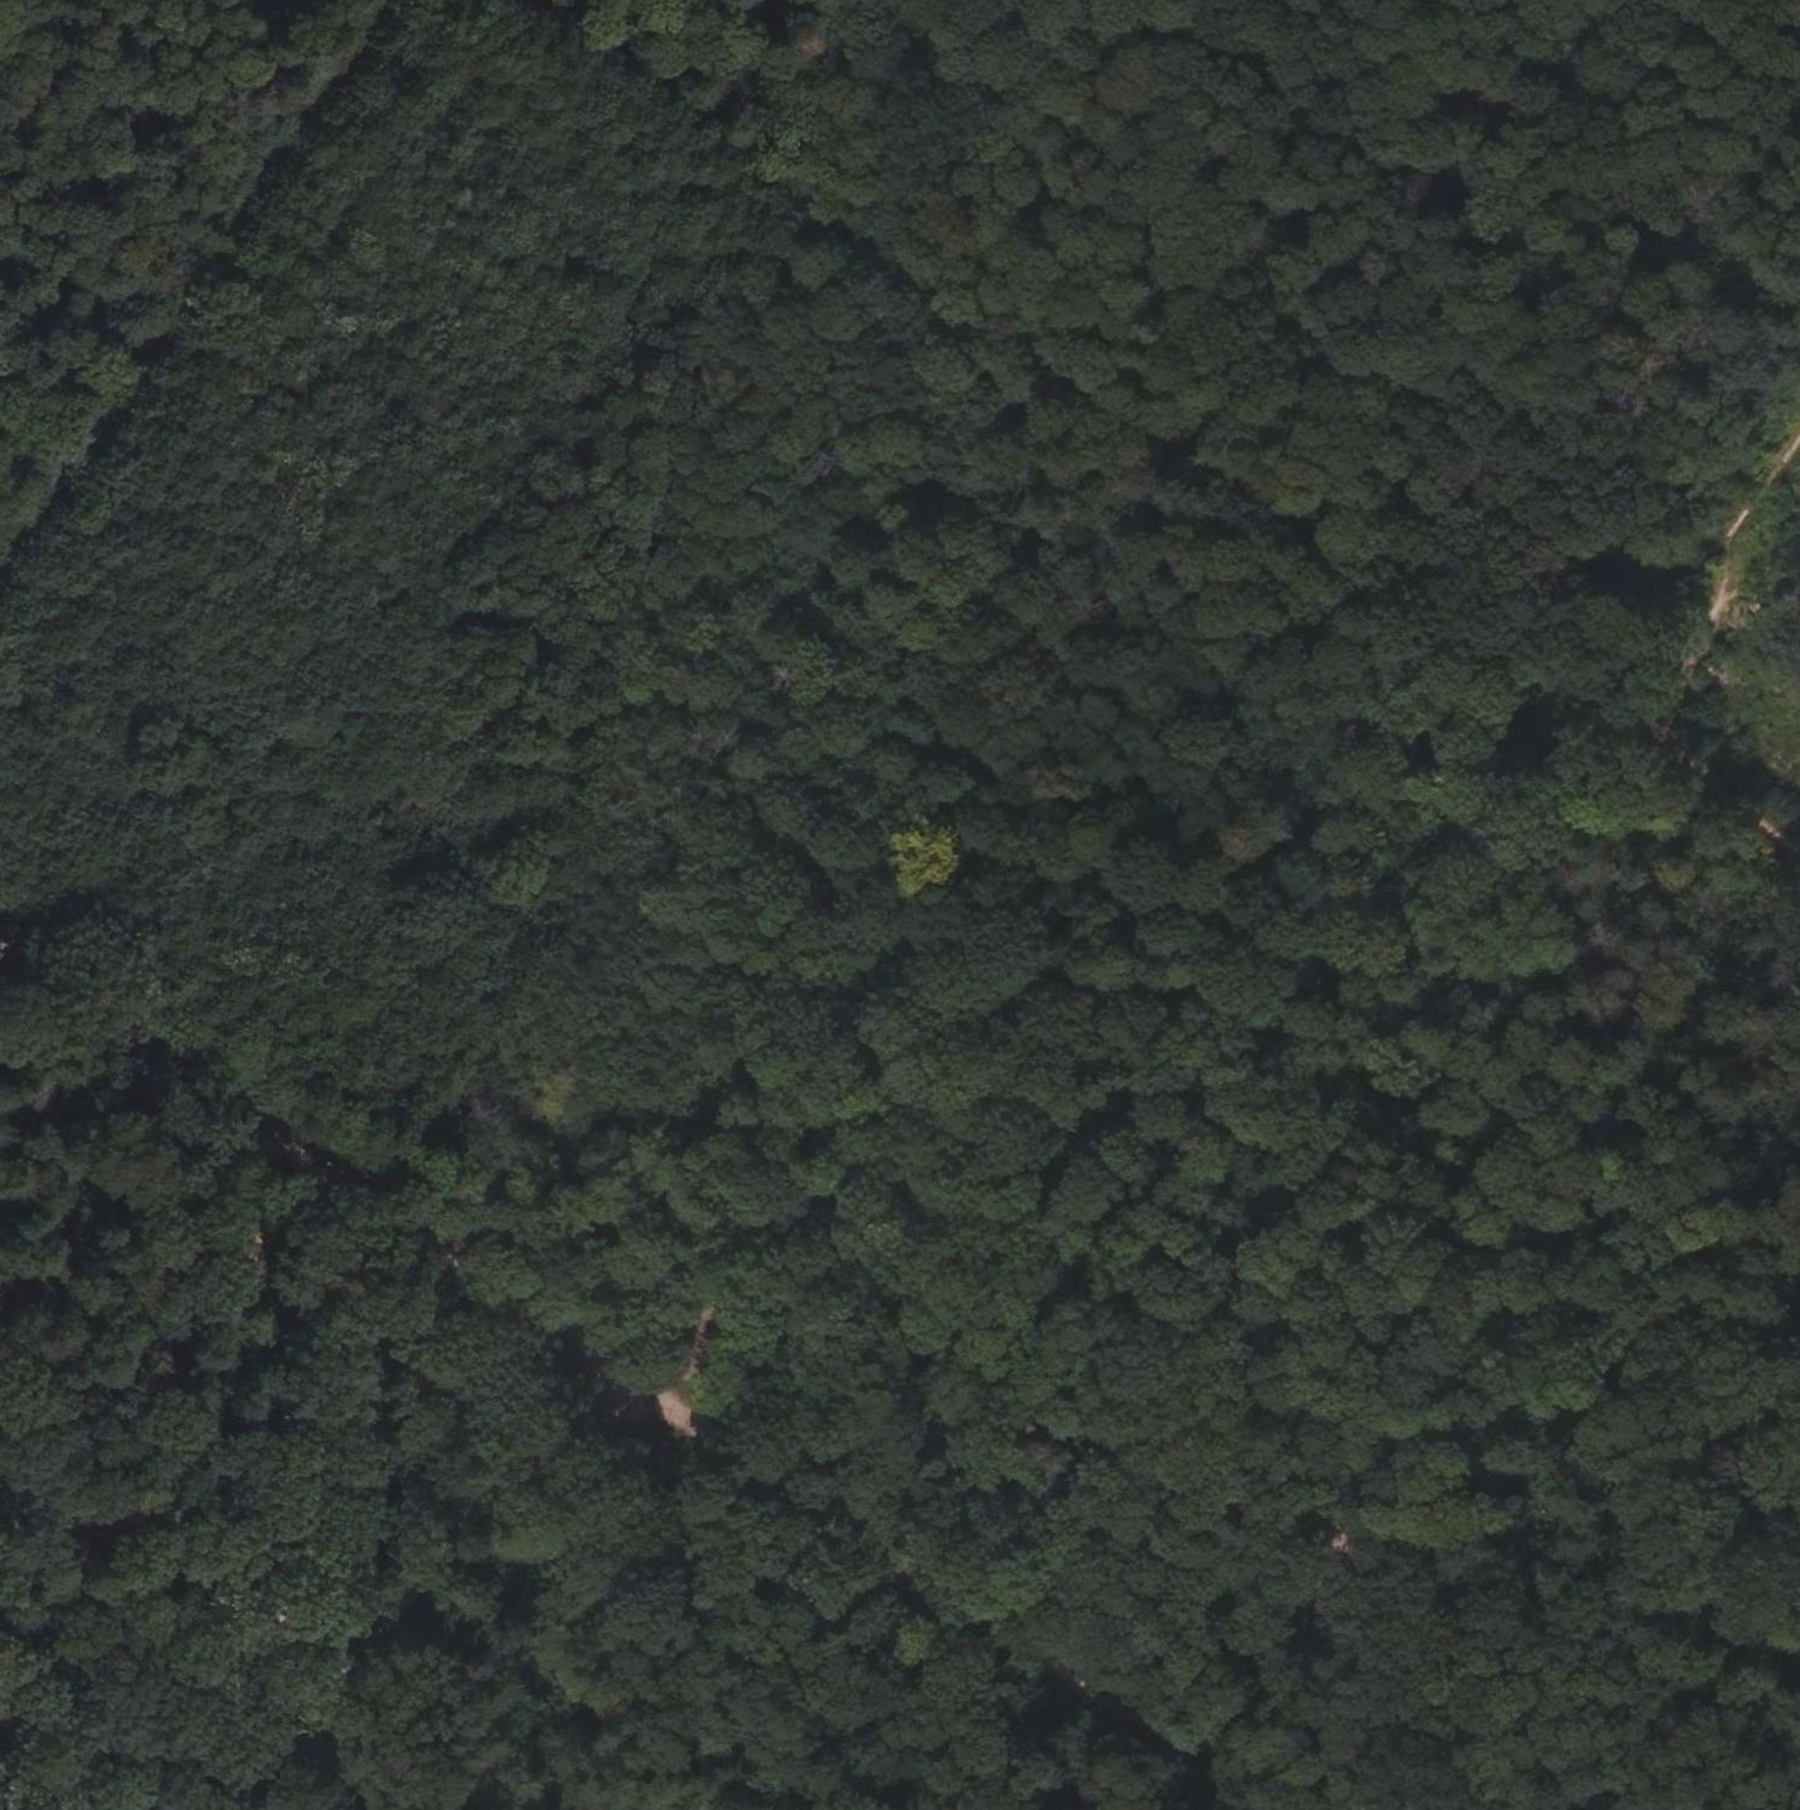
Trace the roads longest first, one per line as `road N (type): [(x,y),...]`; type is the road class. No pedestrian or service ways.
road 1 (track): [(0,931),(648,1400)]
road 2 (track): [(648,1400),(1260,1809)]
road 3 (track): [(365,0),(0,542)]

